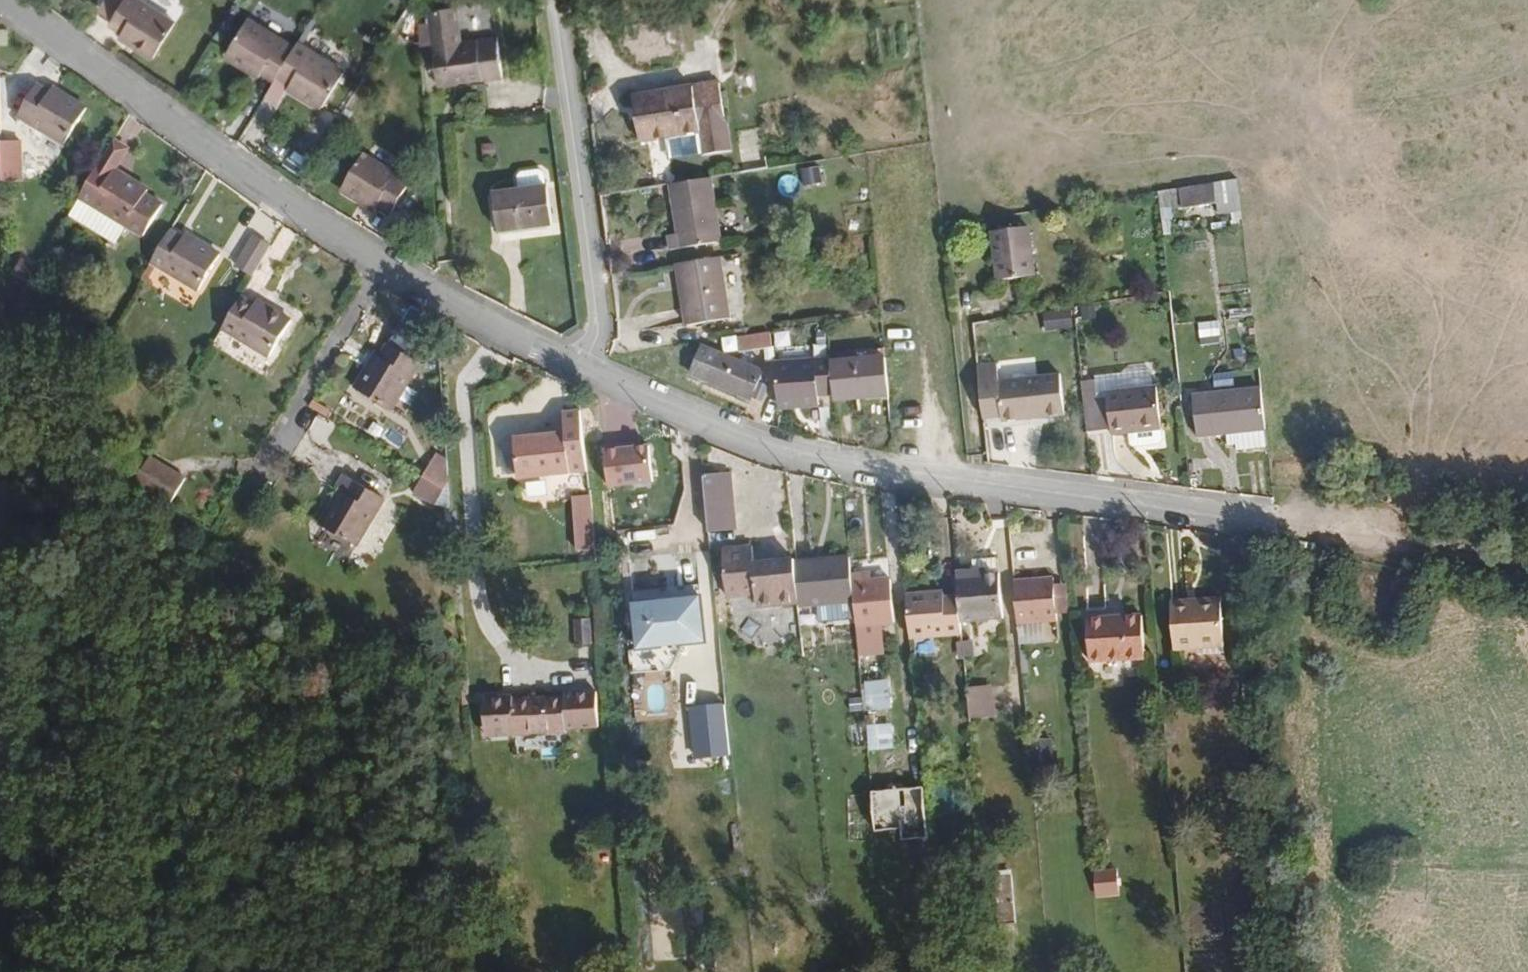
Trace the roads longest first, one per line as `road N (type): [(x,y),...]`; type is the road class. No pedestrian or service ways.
road 1 (residential): [(1280,528),(843,469),(749,443),(581,372)]
road 2 (residential): [(581,372),(382,264),(2,0)]
road 3 (residential): [(559,0),(599,310),(581,372)]
road 4 (track): [(1527,566),(1280,528)]

